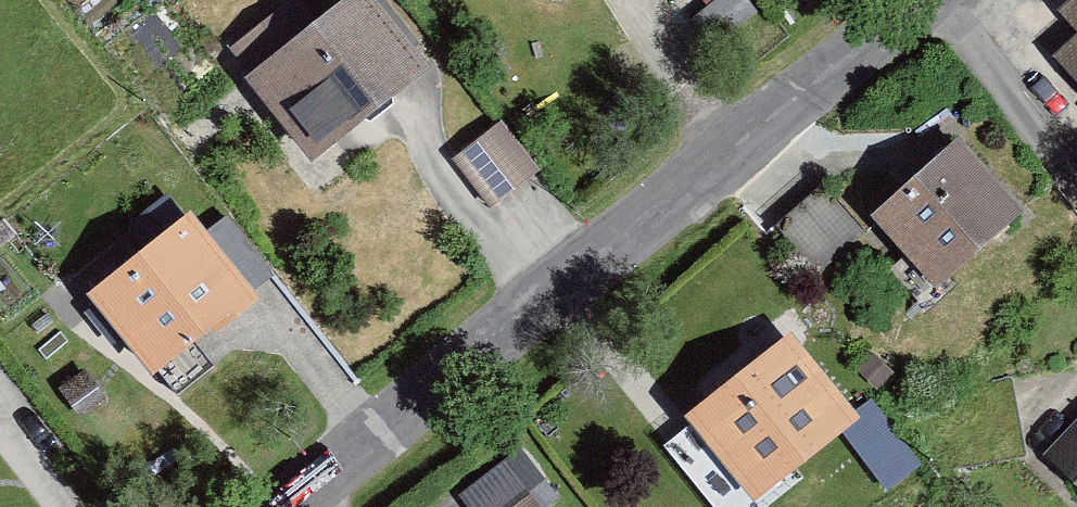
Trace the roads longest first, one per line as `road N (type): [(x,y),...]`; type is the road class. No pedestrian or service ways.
road 1 (unclassified): [(903,0),(286,506)]

